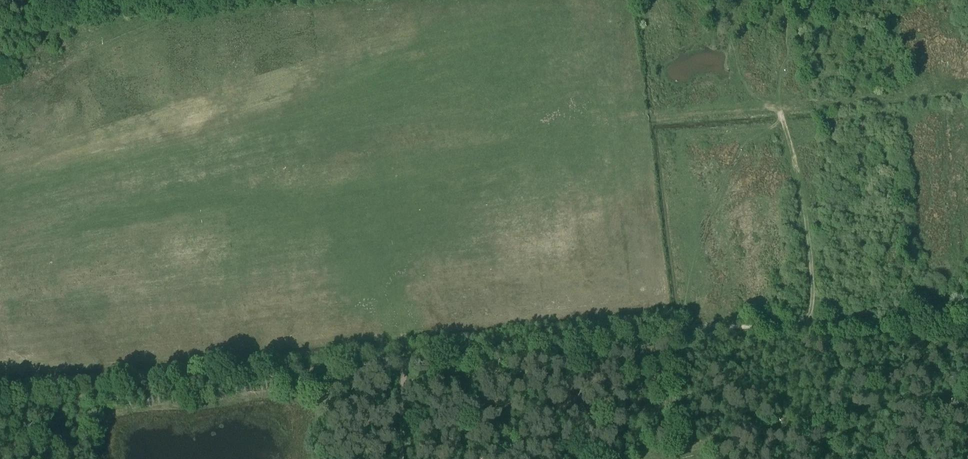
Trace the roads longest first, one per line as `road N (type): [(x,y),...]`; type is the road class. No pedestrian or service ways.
road 1 (track): [(485,90),(0,195)]
road 2 (track): [(404,359),(0,409)]
road 3 (track): [(798,323),(812,300),(812,273),(779,108)]
road 4 (track): [(445,354),(578,339)]
road 5 (track): [(779,108),(656,118)]

